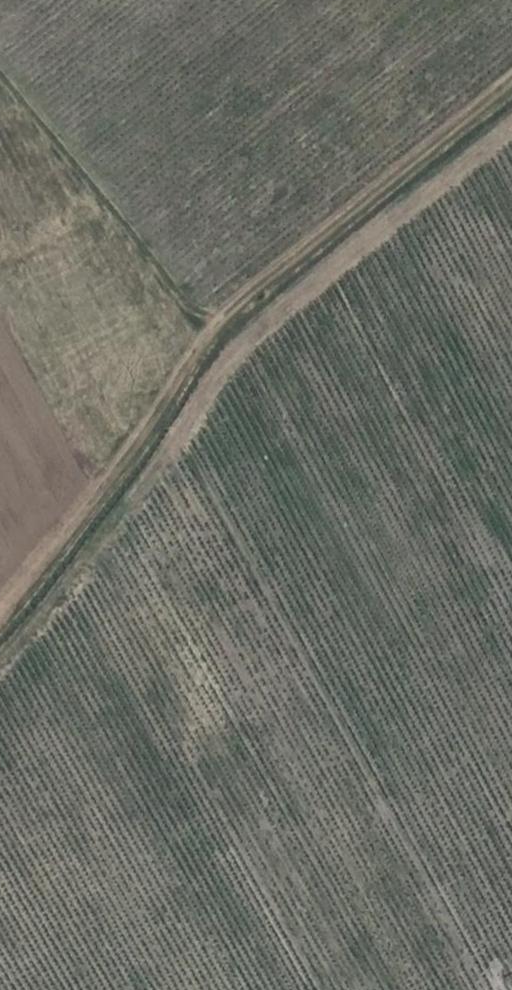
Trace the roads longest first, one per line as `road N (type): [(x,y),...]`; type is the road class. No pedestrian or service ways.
road 1 (track): [(0,603),(82,505),(204,329),(511,73)]

